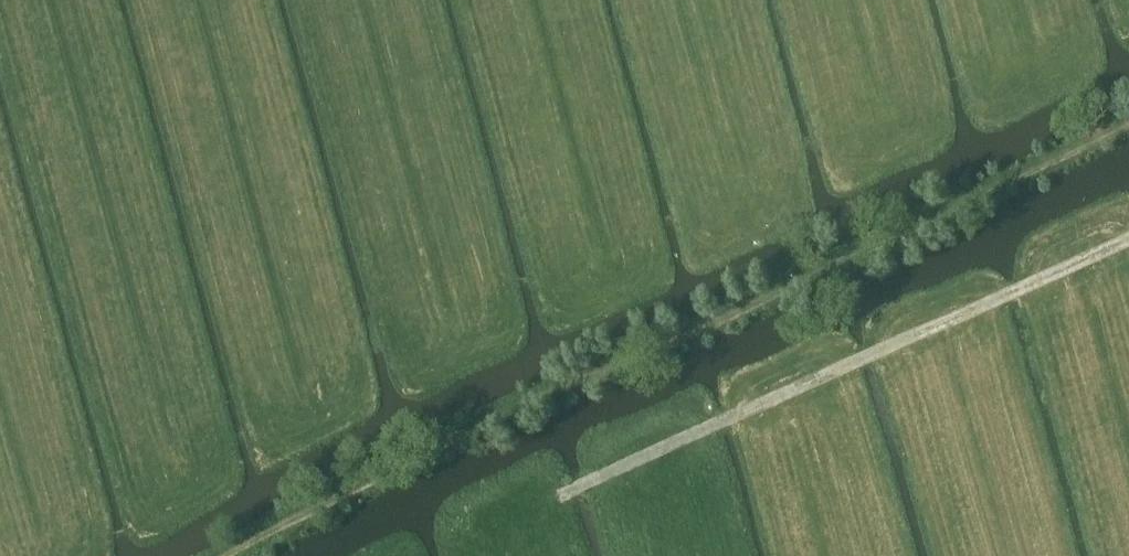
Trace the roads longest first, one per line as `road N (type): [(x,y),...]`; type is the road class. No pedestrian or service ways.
road 1 (track): [(561,491),(1128,242)]

